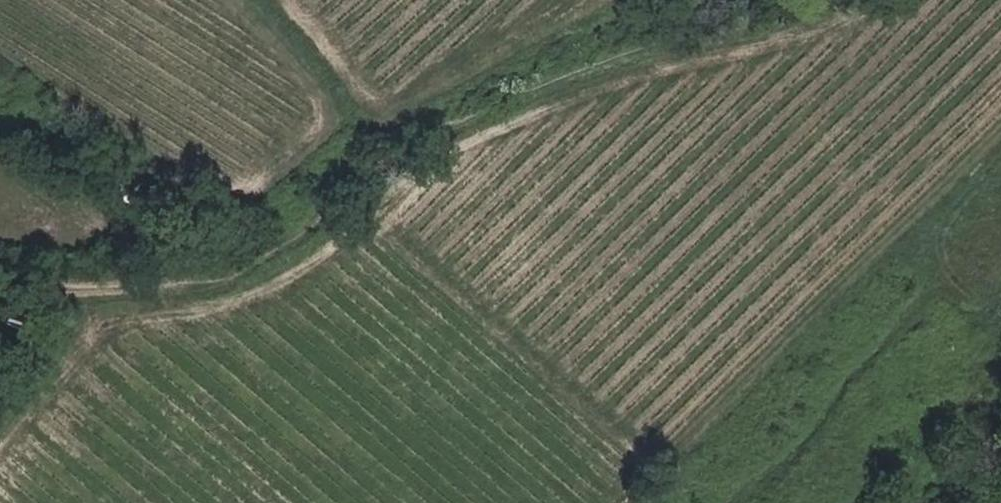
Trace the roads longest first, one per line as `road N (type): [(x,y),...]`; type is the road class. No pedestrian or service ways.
road 1 (track): [(104,287),(195,314),(299,276),(475,146),(645,82),(858,21),(889,0)]
road 2 (track): [(782,0),(552,75),(394,151),(289,243),(228,275),(179,279)]

